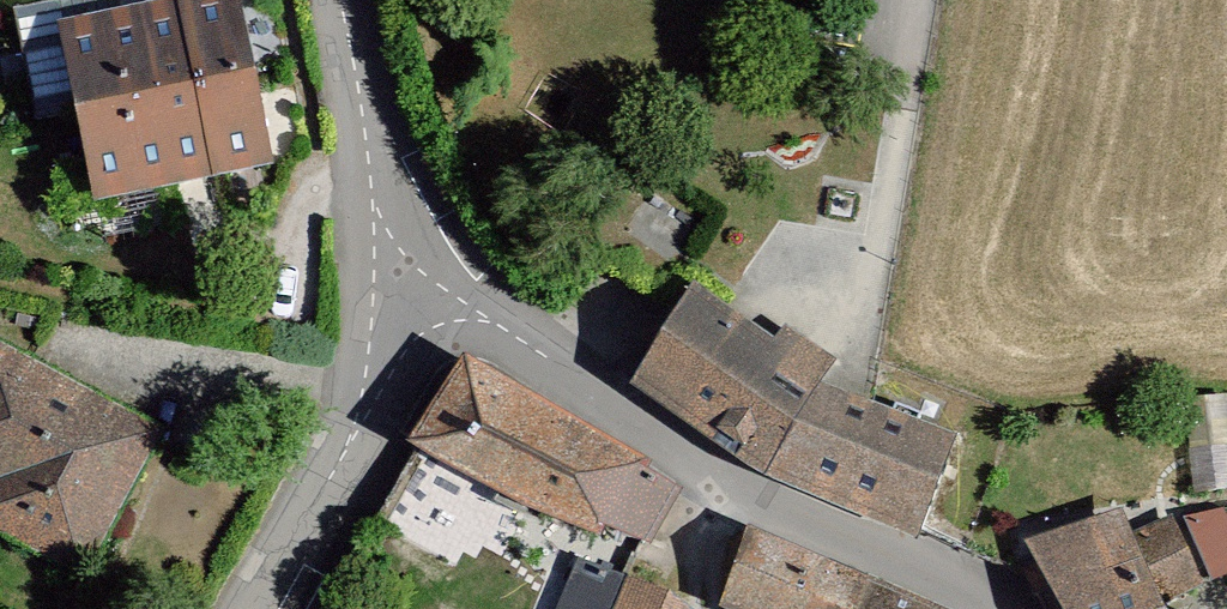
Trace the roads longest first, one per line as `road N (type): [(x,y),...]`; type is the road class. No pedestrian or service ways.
road 1 (unclassified): [(411,280),(750,505),(981,608)]
road 2 (residential): [(411,280),(250,608)]
road 3 (unclassified): [(334,0),(373,193),(411,280)]

